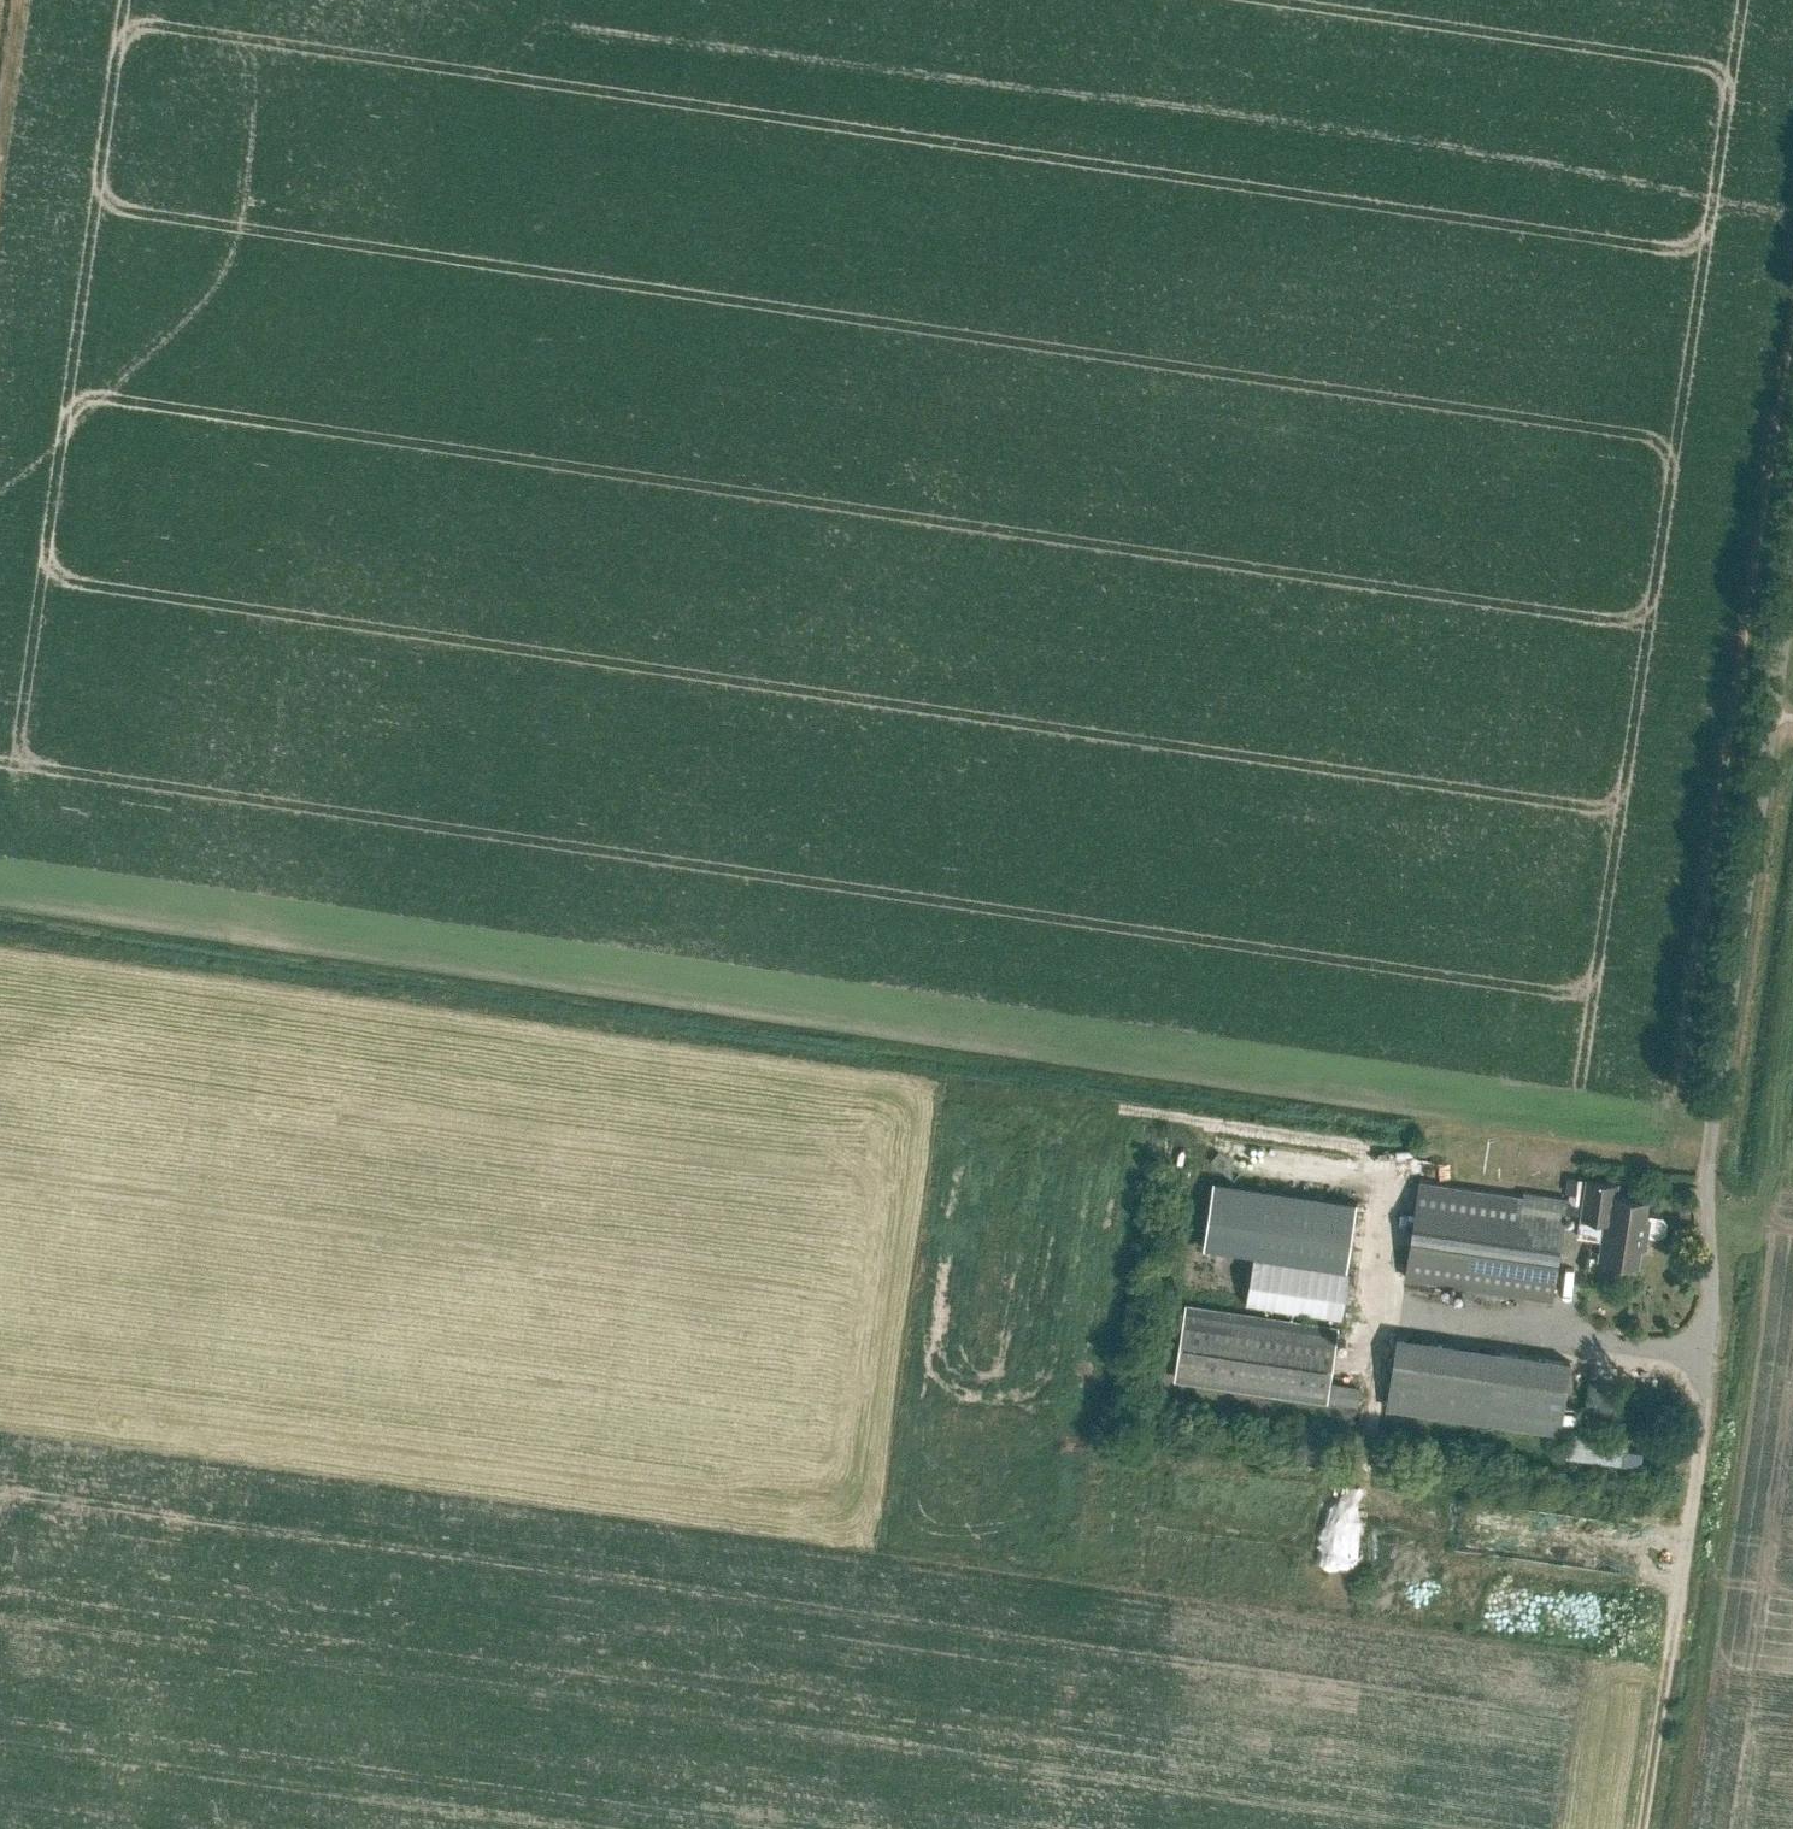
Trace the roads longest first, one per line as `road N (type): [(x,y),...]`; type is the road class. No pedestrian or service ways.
road 1 (unclassified): [(1687,1531),(1719,1306),(1709,1175),(1792,571)]

